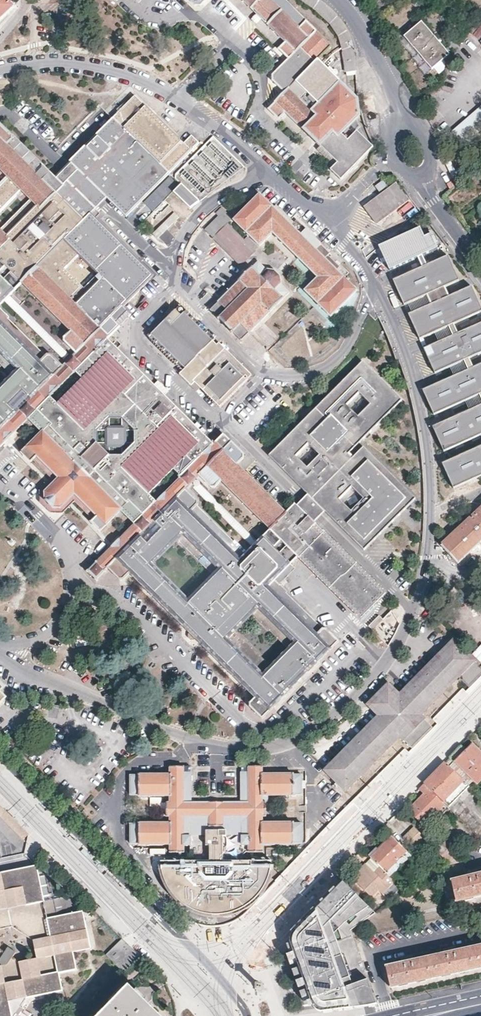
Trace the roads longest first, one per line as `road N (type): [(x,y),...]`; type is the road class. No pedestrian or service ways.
road 1 (residential): [(248,1015),(205,962),(0,752)]
road 2 (residential): [(480,271),(431,204),(364,41),(338,0)]

